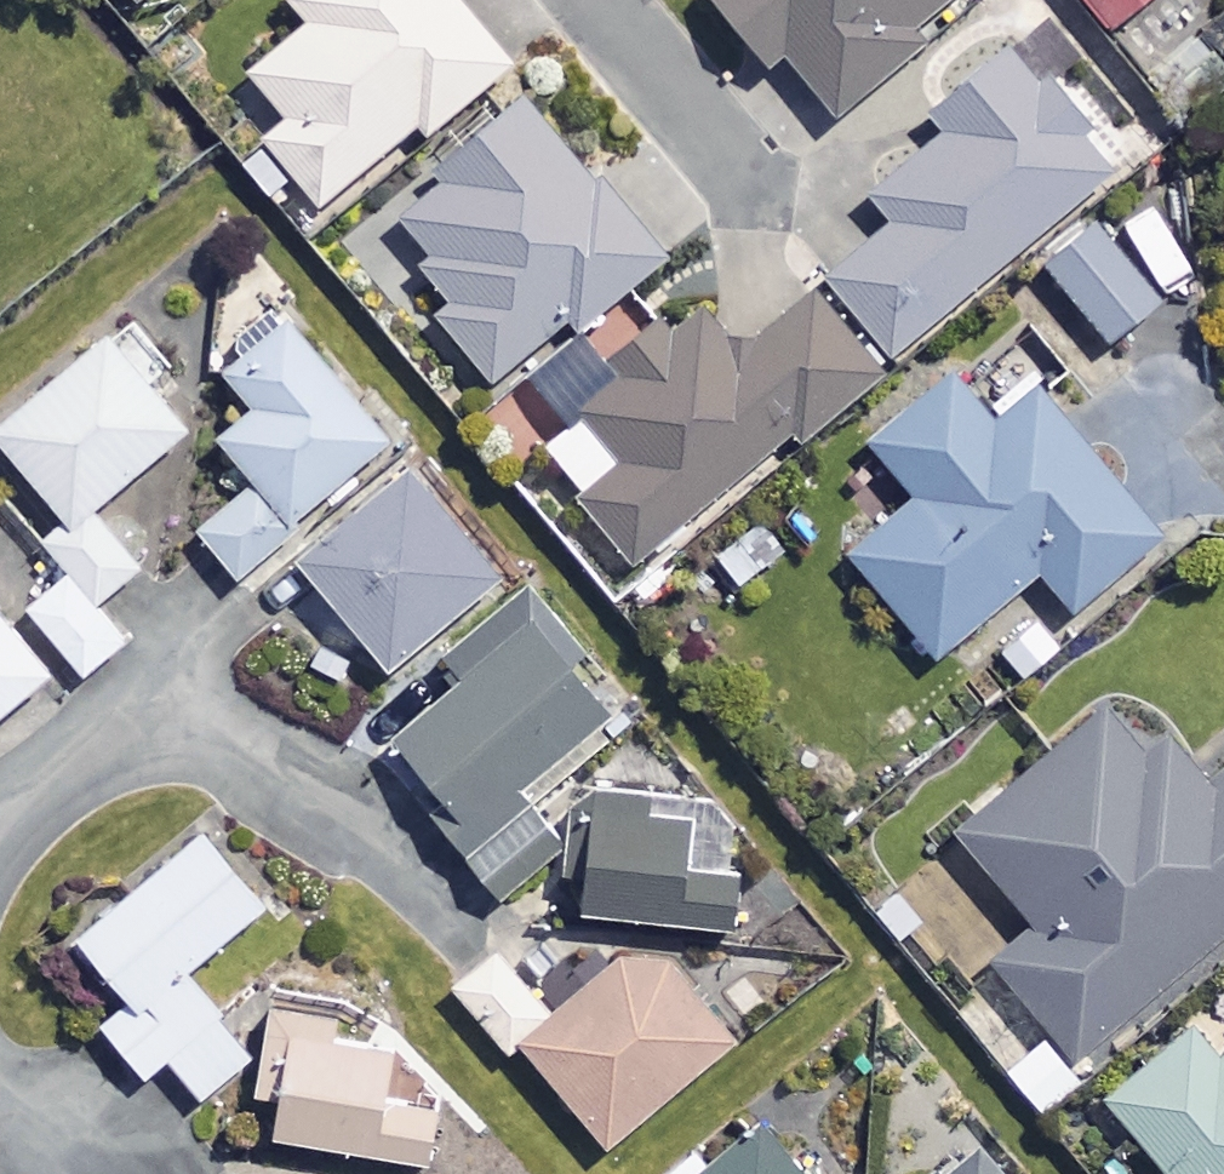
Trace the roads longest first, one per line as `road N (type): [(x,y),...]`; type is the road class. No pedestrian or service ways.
road 1 (residential): [(375,830),(224,747),(175,738),(120,743),(58,769),(0,822)]

